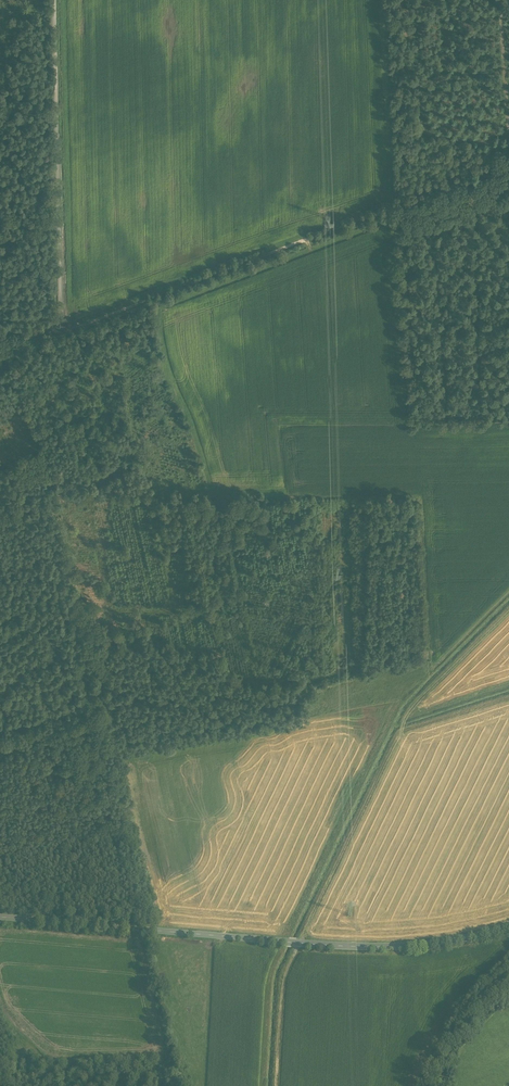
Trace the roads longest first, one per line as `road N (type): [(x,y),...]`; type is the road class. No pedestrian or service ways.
road 1 (tertiary): [(0,917),(376,947),(508,928)]
road 2 (track): [(59,326),(508,168)]
road 3 (track): [(59,326),(53,0)]
road 4 (track): [(299,943),(287,972),(276,1085)]

